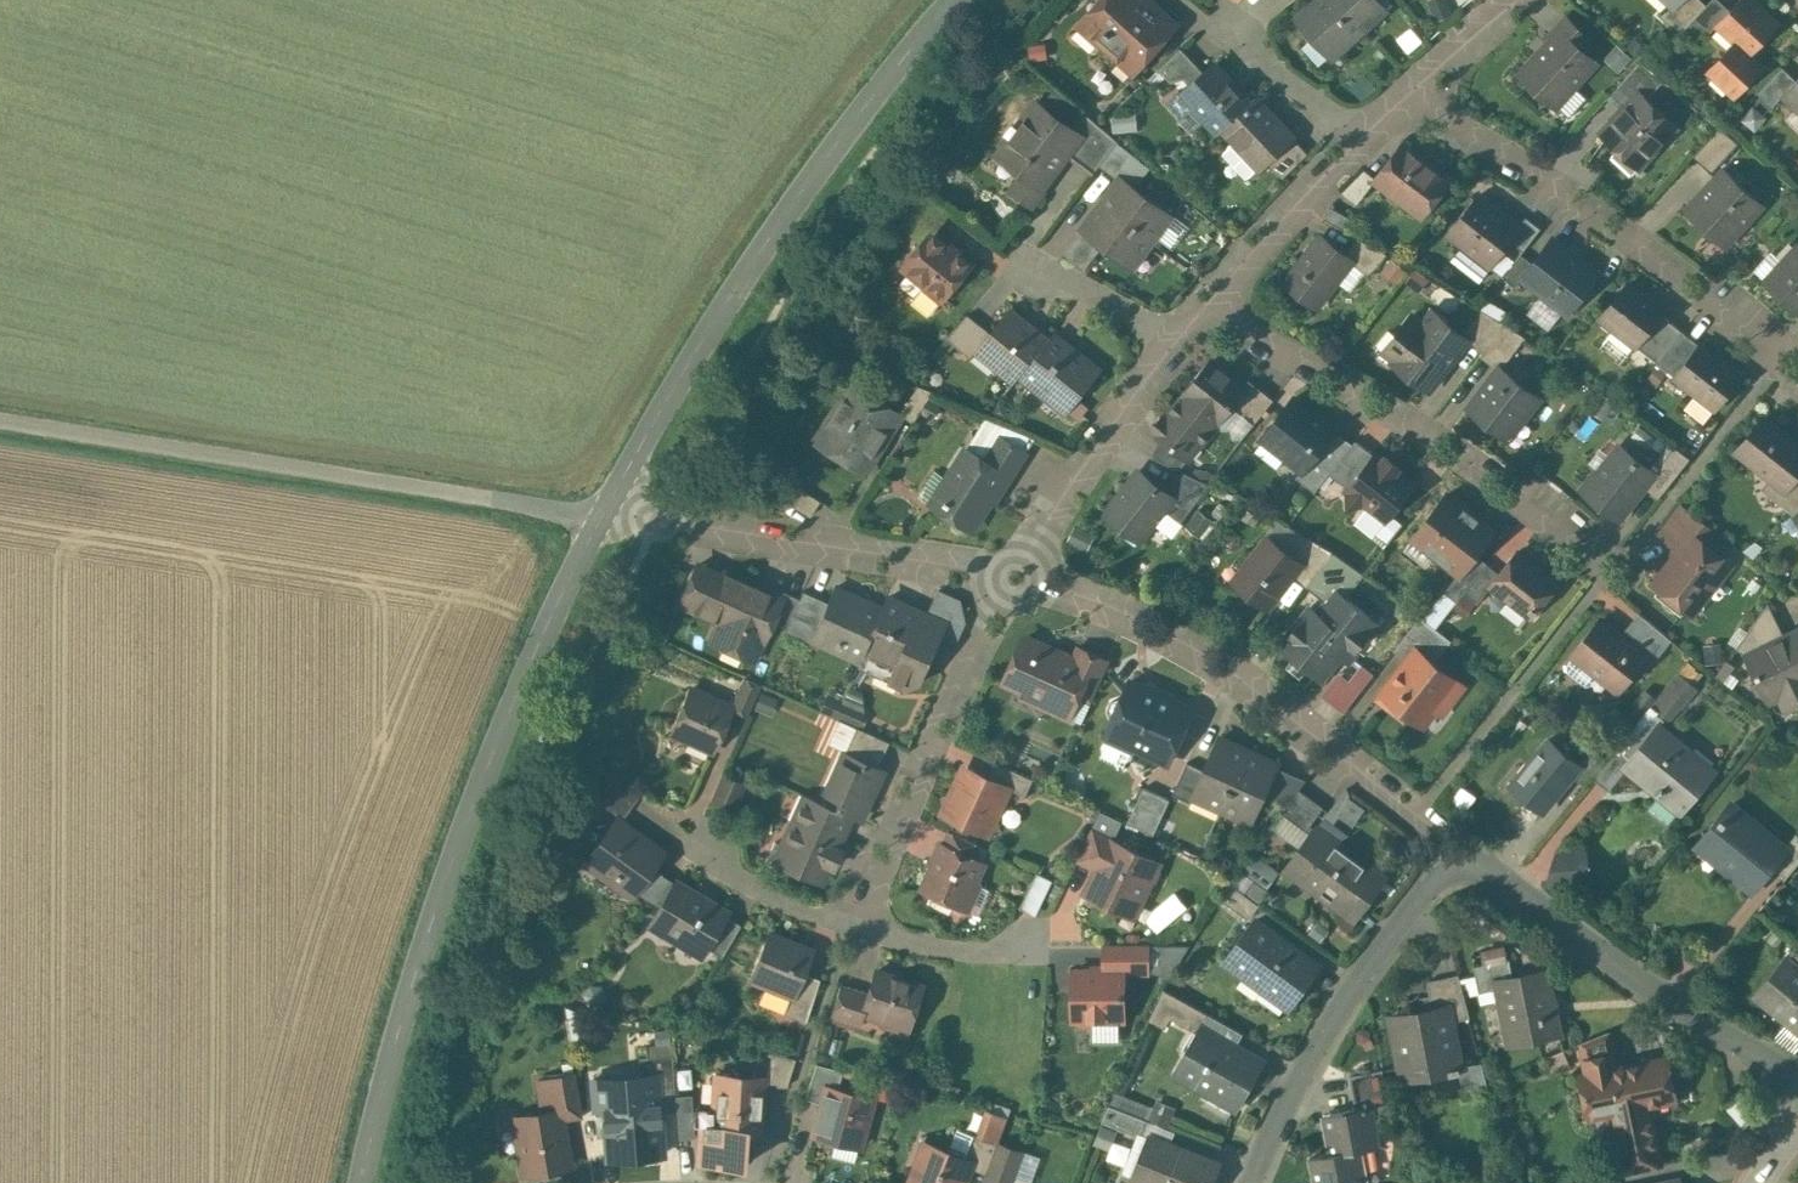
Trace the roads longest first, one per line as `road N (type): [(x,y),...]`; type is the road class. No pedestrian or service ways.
road 1 (secondary): [(362,1182),(424,949),(505,720),(598,519)]
road 2 (secondary): [(598,519),(745,287),(907,62),(964,0)]
road 3 (unclassified): [(0,420),(598,519)]
road 4 (residential): [(1015,577),(1062,590),(1240,676),(1459,851)]
road 5 (residential): [(1611,565),(1208,309)]
road 6 (residential): [(1780,360),(1411,94)]
road 7 (residential): [(598,519),(1015,577)]
road 8 (residential): [(1797,1098),(1771,1068),(1459,851)]
road 9 (residential): [(1459,851),(1370,963),(1317,1048),(1254,1182)]
road 10 (residential): [(1015,577),(921,768),(855,927)]
road 11 (residential): [(1177,342),(1015,577)]
road 12 (residential): [(1360,139),(1208,309)]
road 13 (residential): [(1213,23),(1360,139)]
road 14 (residential): [(1177,342),(1014,251)]
road 15 (residential): [(696,849),(755,887),(855,927)]
road 16 (residential): [(855,927),(952,950),(1026,950)]
road 17 (residential): [(1523,0),(1411,94)]

